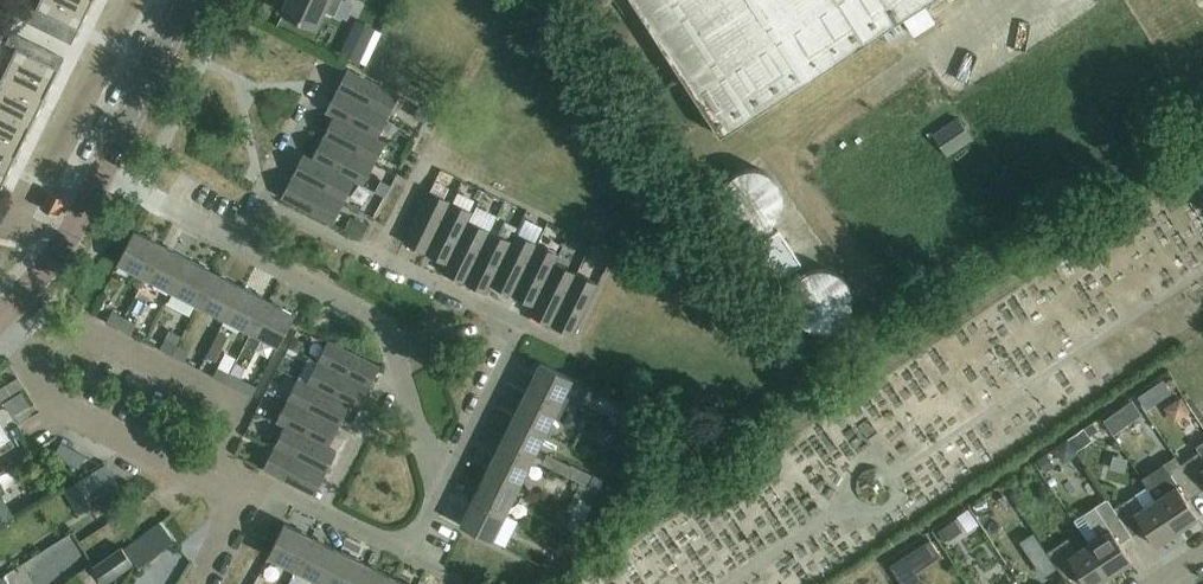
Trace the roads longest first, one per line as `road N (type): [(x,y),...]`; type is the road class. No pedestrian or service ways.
road 1 (residential): [(441,487),(524,326),(265,201)]
road 2 (residential): [(206,479),(241,404),(103,336),(74,338),(28,362)]
road 3 (residential): [(28,362),(55,405),(206,479)]
road 4 (residential): [(398,360),(383,324),(240,248)]
road 5 (tertiary): [(101,175),(186,0)]
road 6 (residential): [(320,511),(410,553),(441,487)]
road 7 (tertiary): [(4,316),(49,264),(101,175)]
road 8 (residential): [(320,511),(398,360)]
road 9 (residential): [(240,248),(101,175)]
road 10 (residential): [(265,201),(334,67)]
road 11 (residential): [(441,487),(398,360)]
road 12 (residential): [(206,479),(243,495),(276,492),(320,511)]

